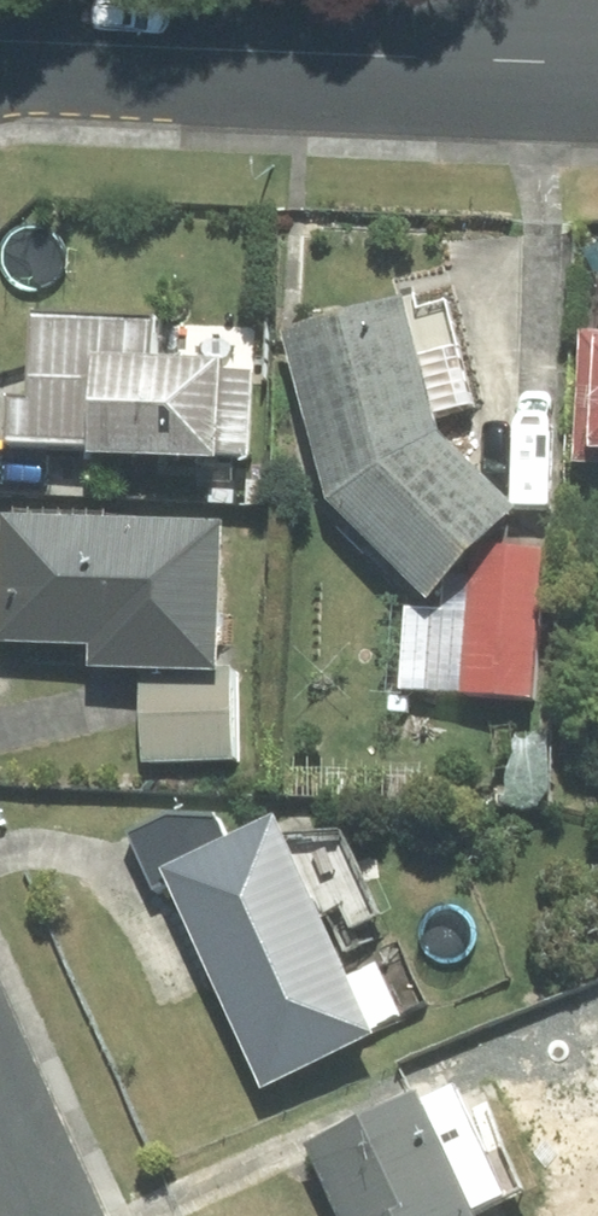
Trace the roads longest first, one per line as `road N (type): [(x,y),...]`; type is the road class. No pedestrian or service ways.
road 1 (tertiary): [(597,64),(0,36)]

